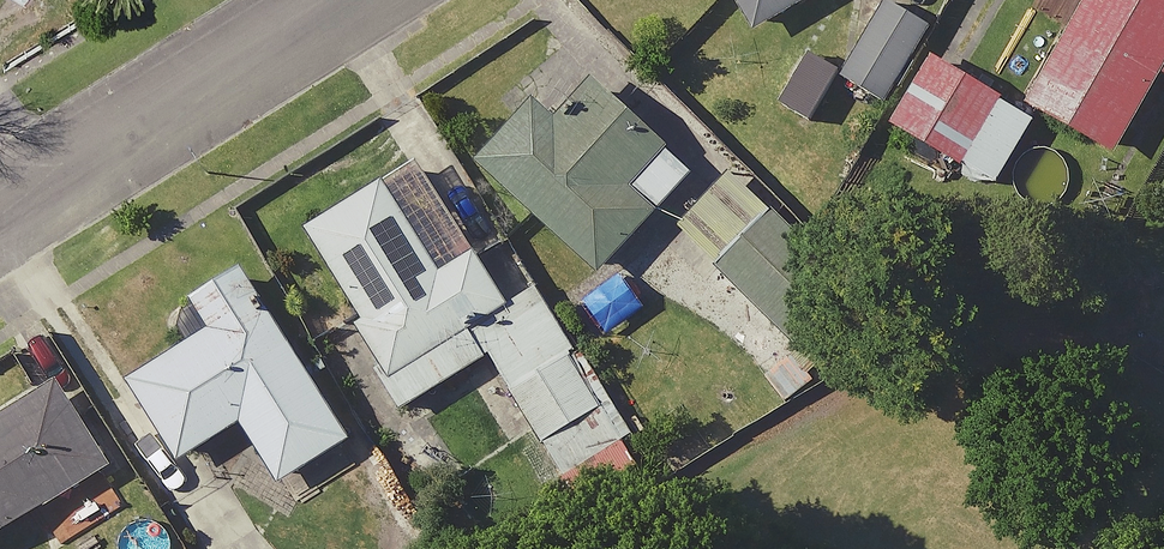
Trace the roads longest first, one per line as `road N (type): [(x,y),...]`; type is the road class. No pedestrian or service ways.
road 1 (residential): [(0,230),(392,0)]

